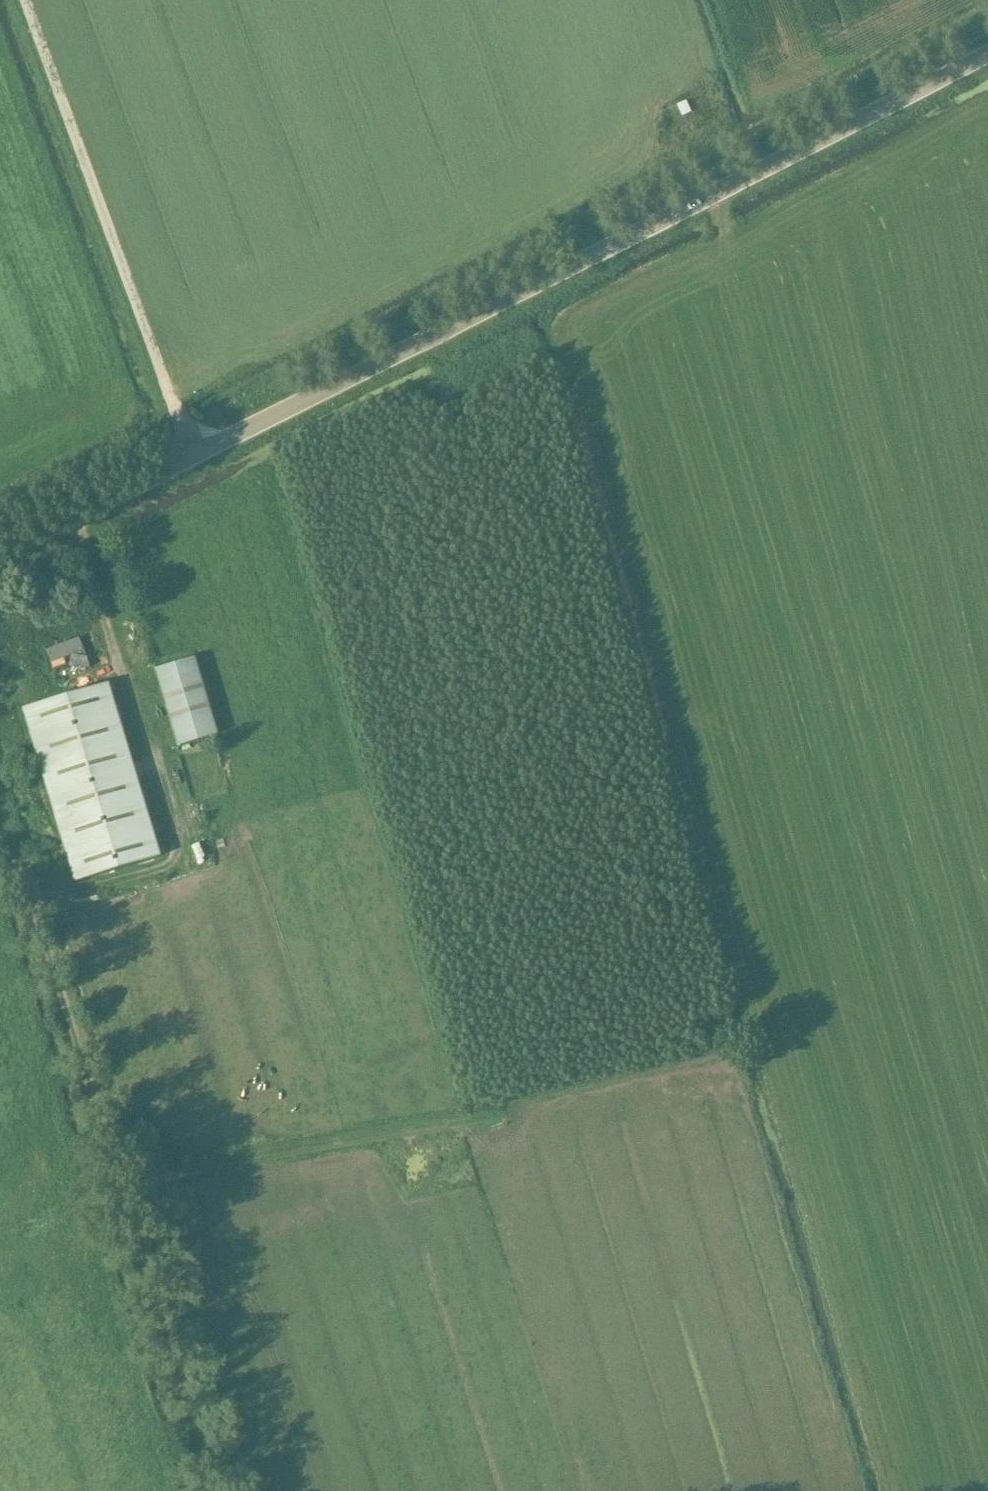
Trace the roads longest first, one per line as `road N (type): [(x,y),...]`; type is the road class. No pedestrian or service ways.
road 1 (unclassified): [(0,553),(527,297),(987,57)]
road 2 (track): [(25,0),(194,461)]

